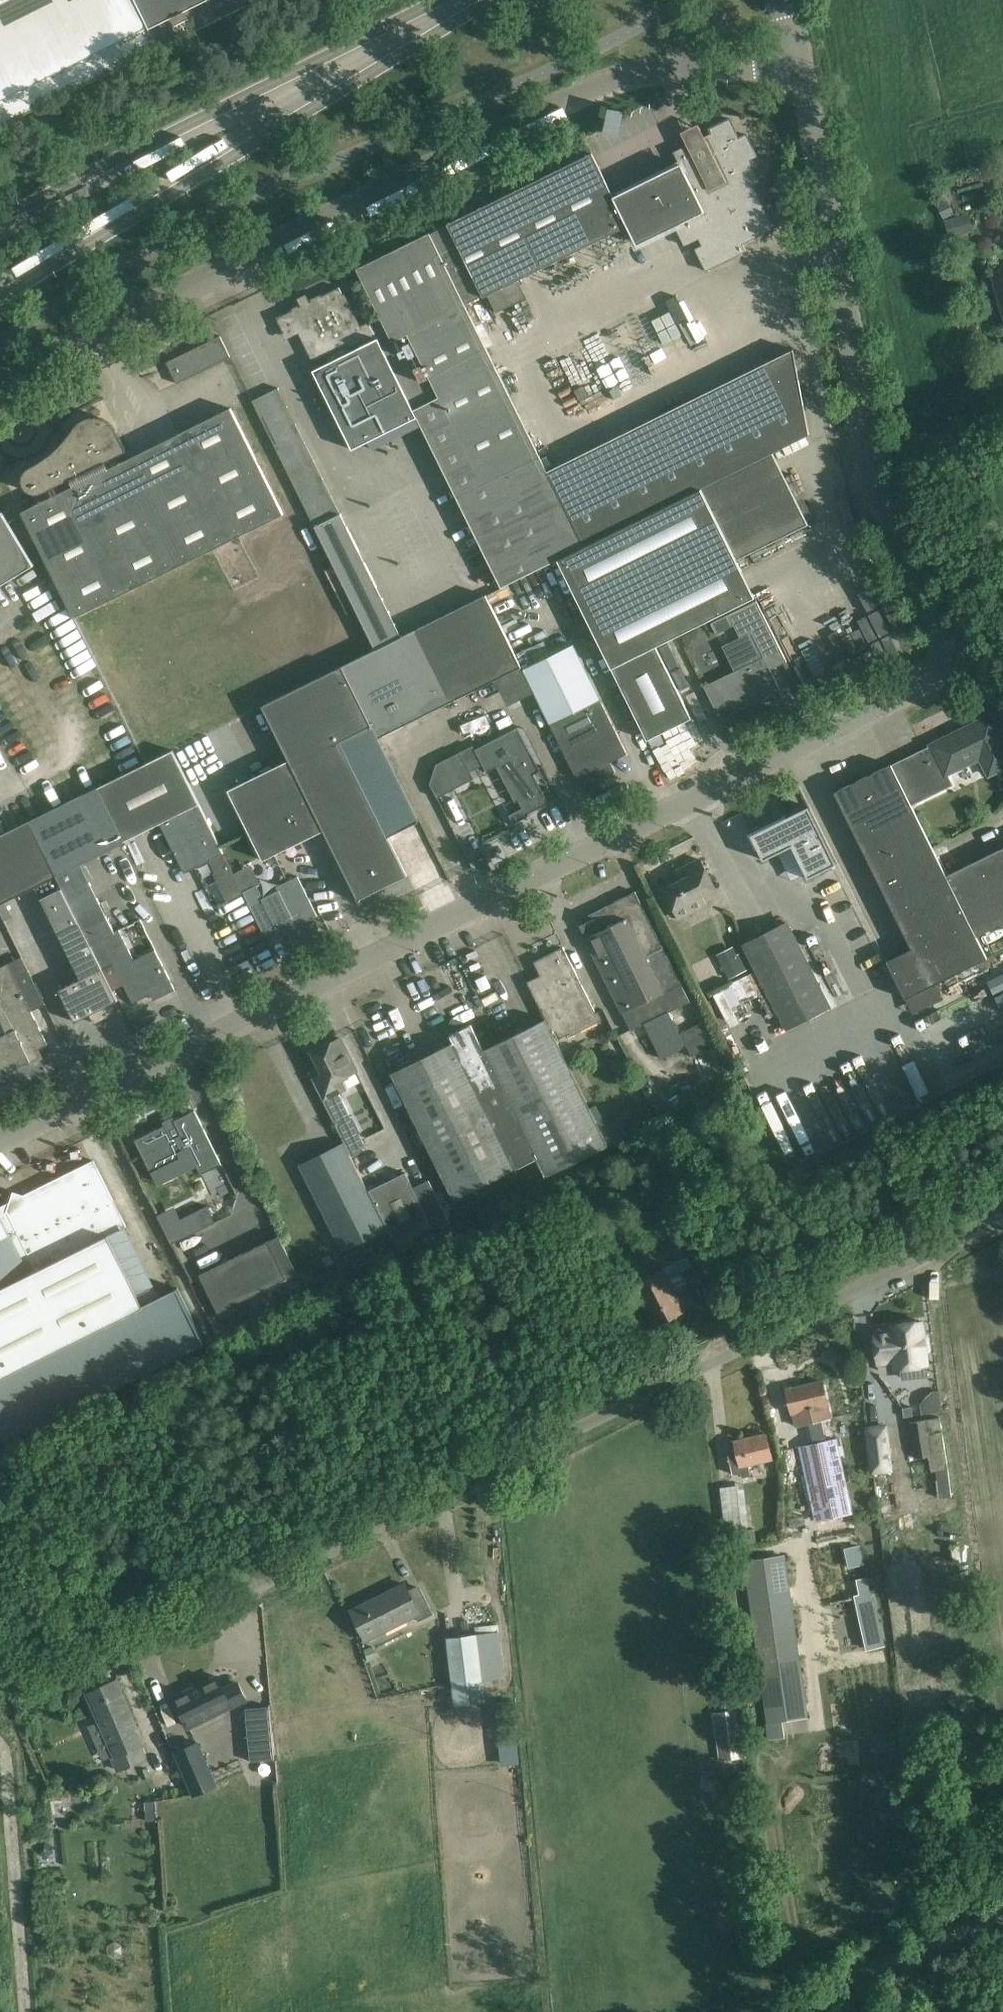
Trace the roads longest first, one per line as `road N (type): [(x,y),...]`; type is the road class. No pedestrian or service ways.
road 1 (unclassified): [(0,1145),(947,667),(946,640),(884,496),(794,66)]
road 2 (unclassified): [(51,1687),(320,1560),(1002,1208)]
road 3 (unclassified): [(0,397),(614,76),(794,66)]
road 4 (tertiary): [(0,294),(255,139),(319,85)]
road 5 (tertiary): [(319,85),(200,117),(0,222)]
road 6 (unclassified): [(1002,1914),(750,2011)]
road 7 (tertiary): [(319,85),(476,0)]

